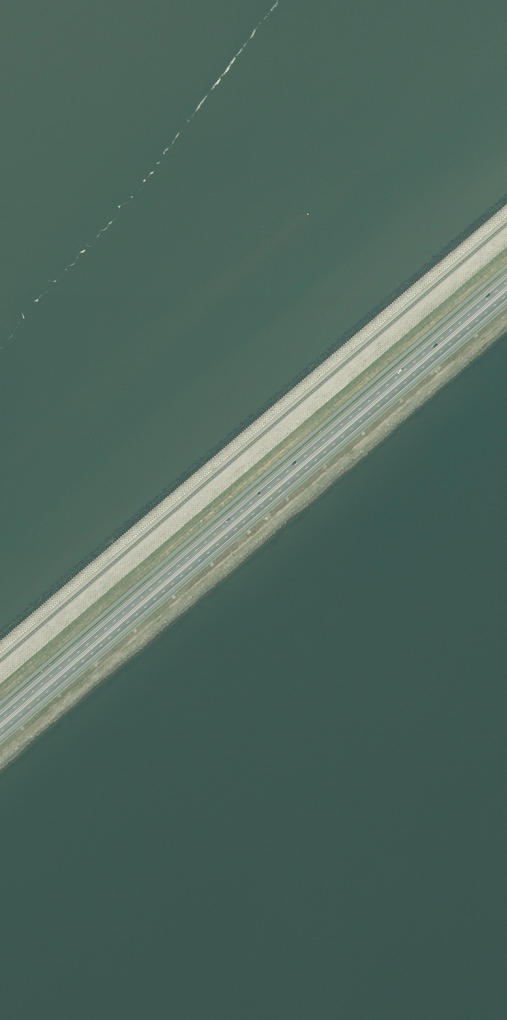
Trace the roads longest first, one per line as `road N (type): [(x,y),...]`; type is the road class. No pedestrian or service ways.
road 1 (motorway): [(0,733),(506,295)]
road 2 (motorway): [(506,280),(0,718)]

